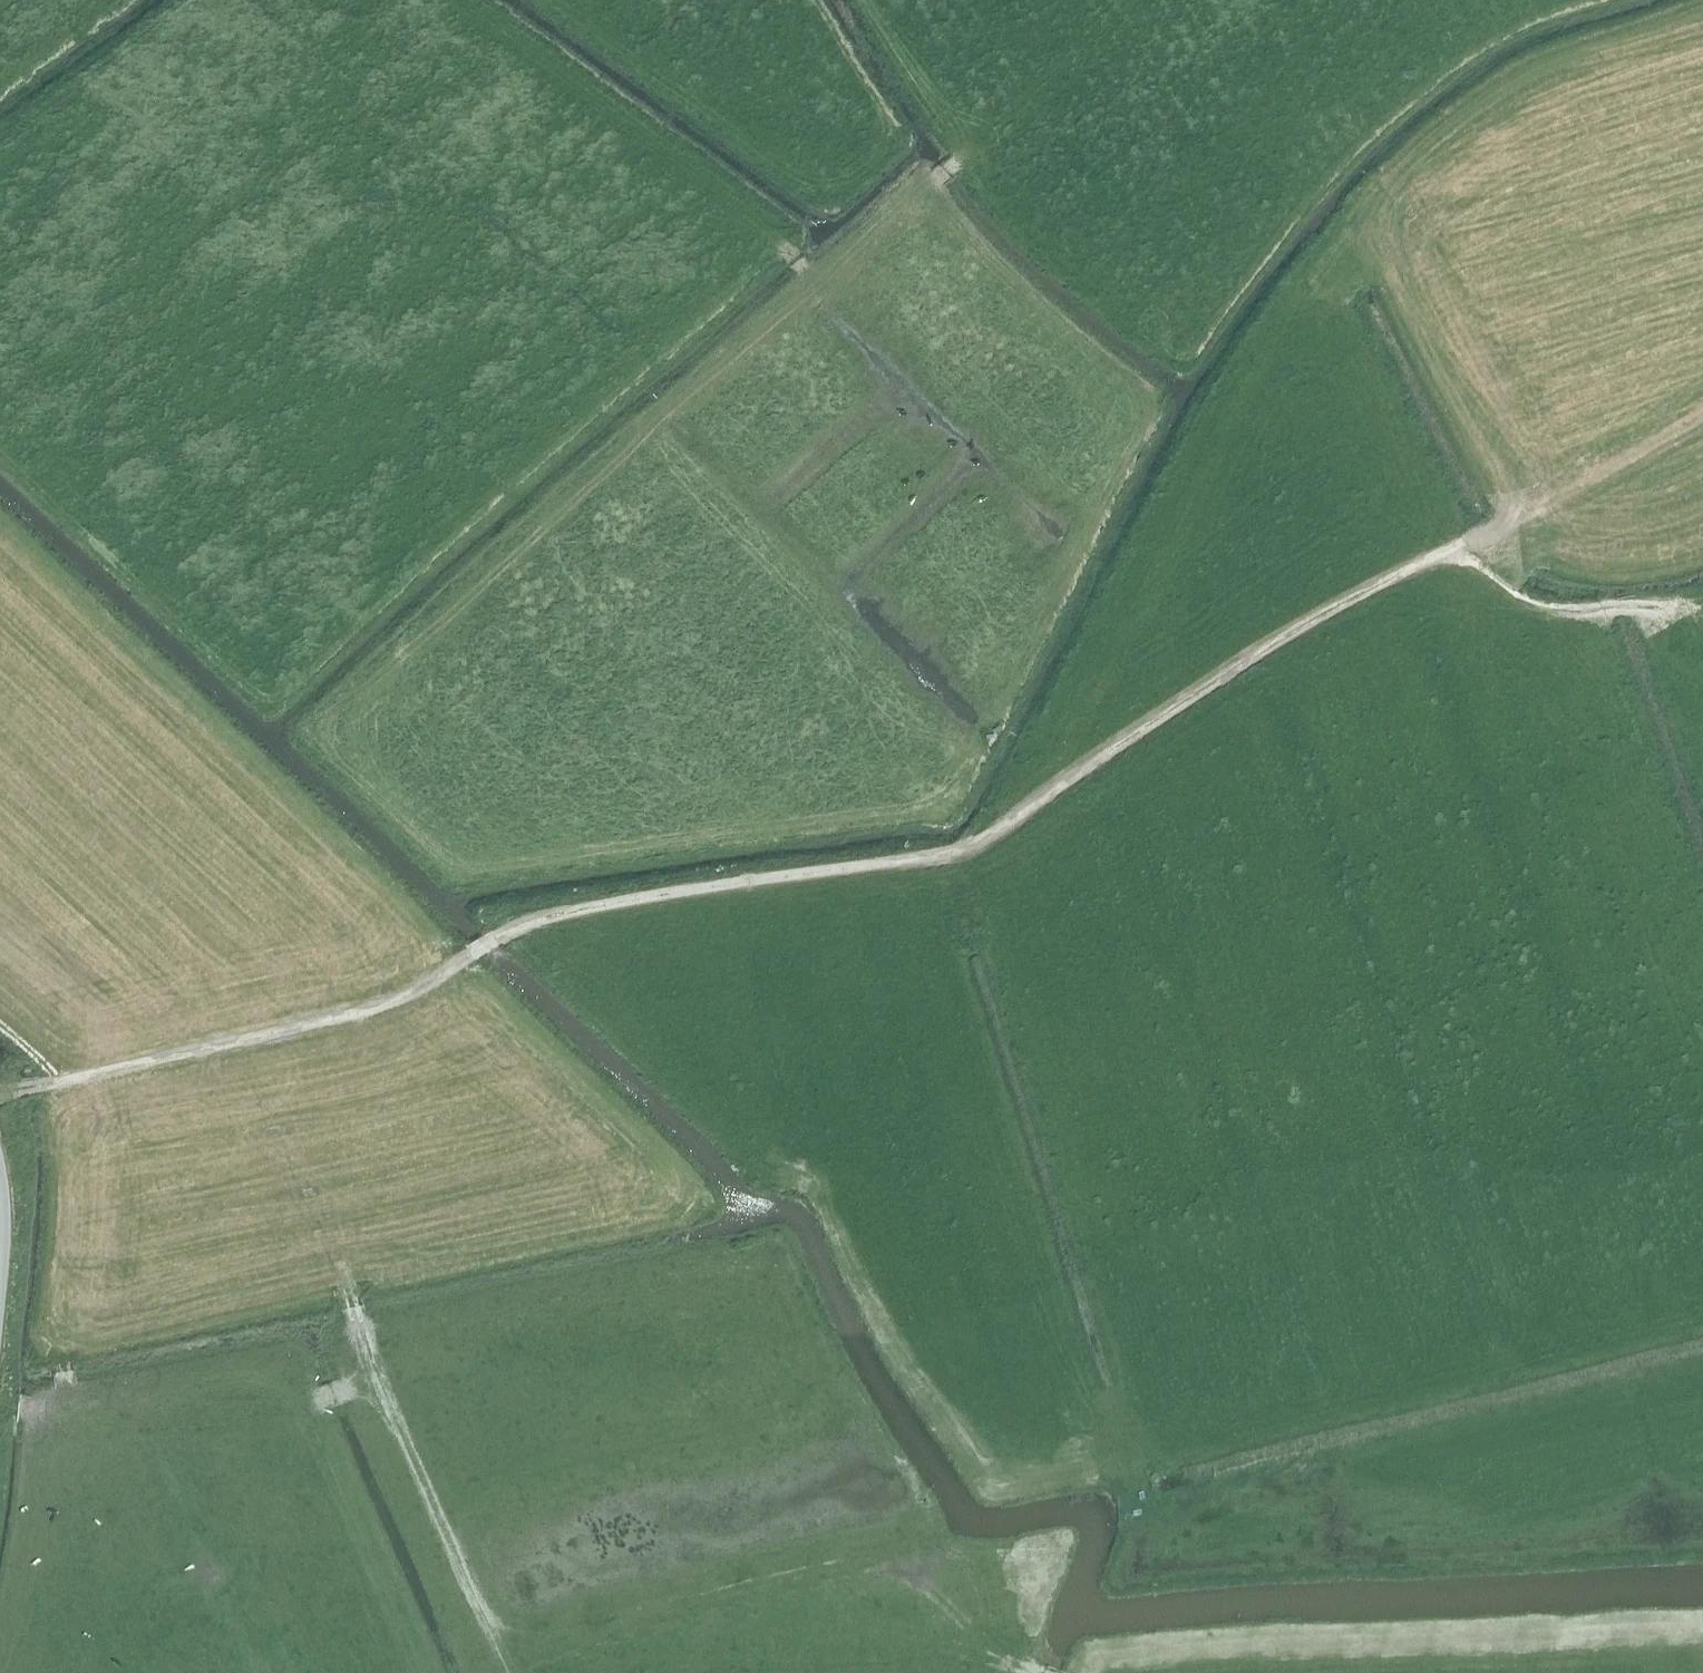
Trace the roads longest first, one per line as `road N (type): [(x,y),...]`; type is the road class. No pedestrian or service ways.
road 1 (track): [(0,1094),(166,1063),(401,1002),(526,926),(575,912),(973,849),(1323,616),(1519,514)]

